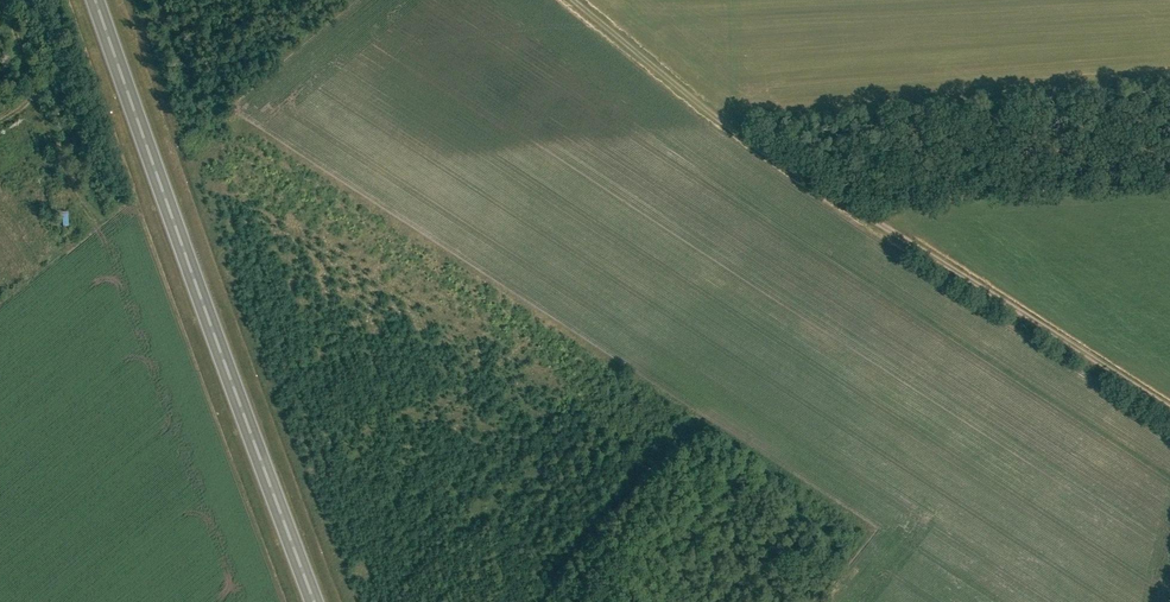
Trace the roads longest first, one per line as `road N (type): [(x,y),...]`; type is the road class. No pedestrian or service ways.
road 1 (track): [(1169,408),(752,142),(574,0)]
road 2 (trunk): [(314,601),(95,0)]
road 3 (track): [(32,88),(76,215)]

